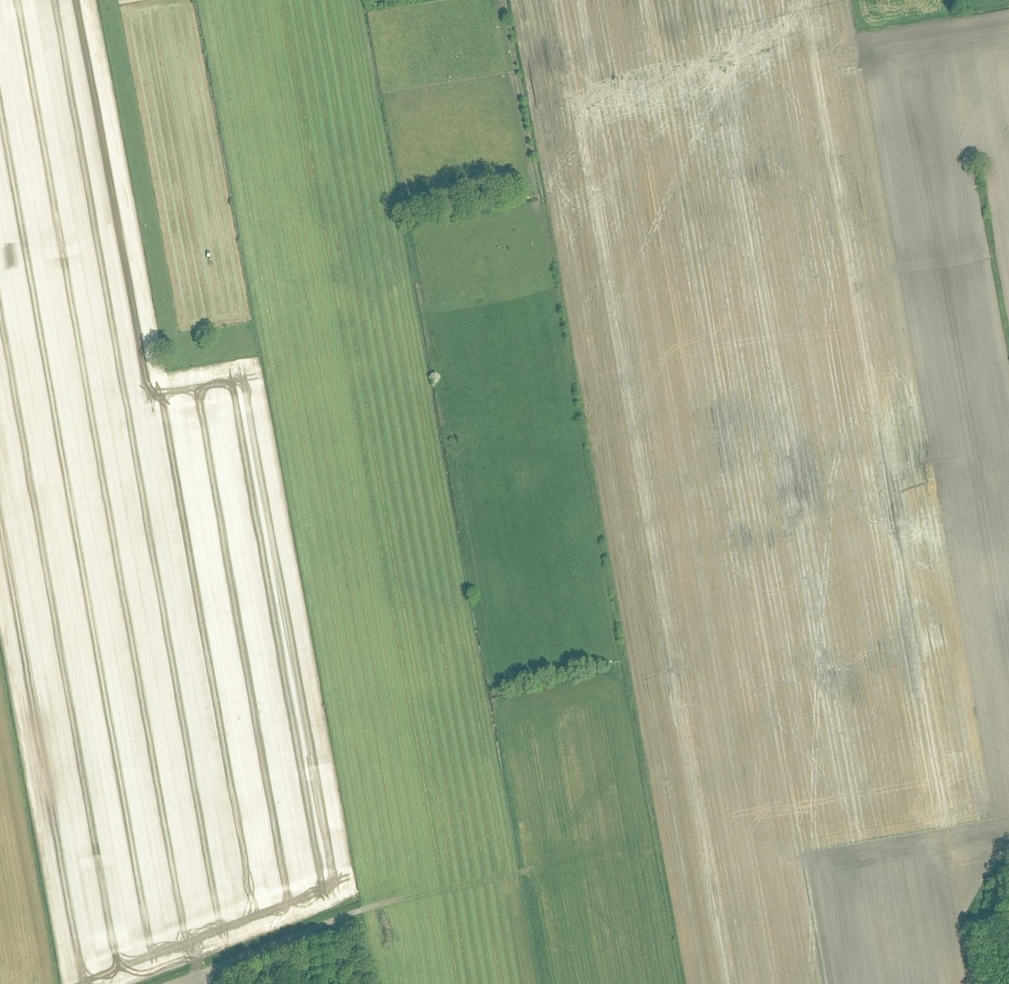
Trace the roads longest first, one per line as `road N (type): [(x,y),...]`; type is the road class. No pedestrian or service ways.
road 1 (unclassified): [(195,976),(363,910)]
road 2 (track): [(529,871),(363,910)]

